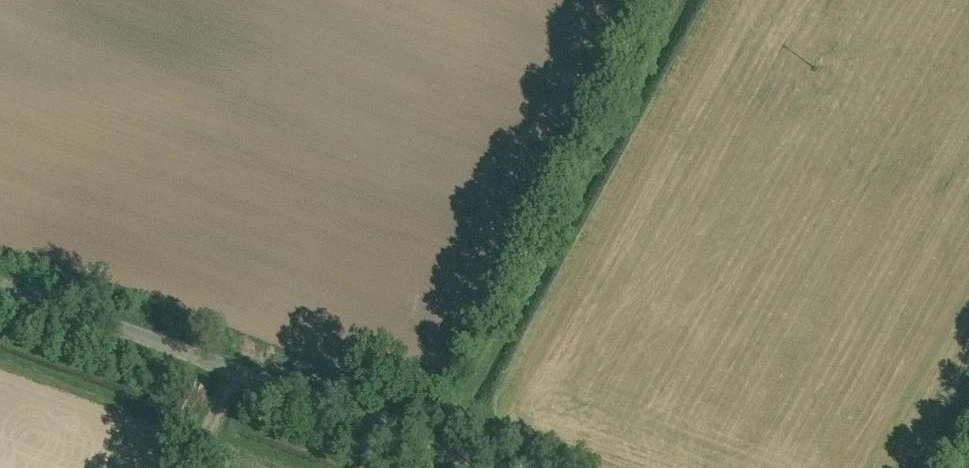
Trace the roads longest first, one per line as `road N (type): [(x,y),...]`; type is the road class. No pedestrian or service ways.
road 1 (unclassified): [(0,287),(506,467)]

